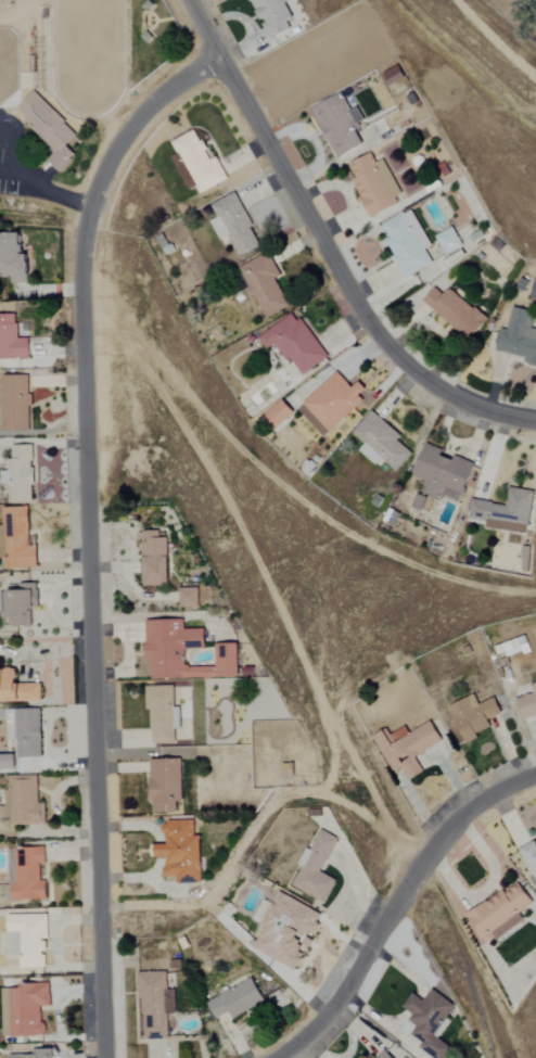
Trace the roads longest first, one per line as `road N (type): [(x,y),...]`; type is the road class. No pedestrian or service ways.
road 1 (residential): [(217,55),(131,125),(101,170),(79,277),(106,1057)]
road 2 (residential): [(535,423),(497,421),(420,377),(379,334),(190,0)]
road 3 (residential): [(535,777),(500,791),(431,850),(319,1029),(276,1057)]

